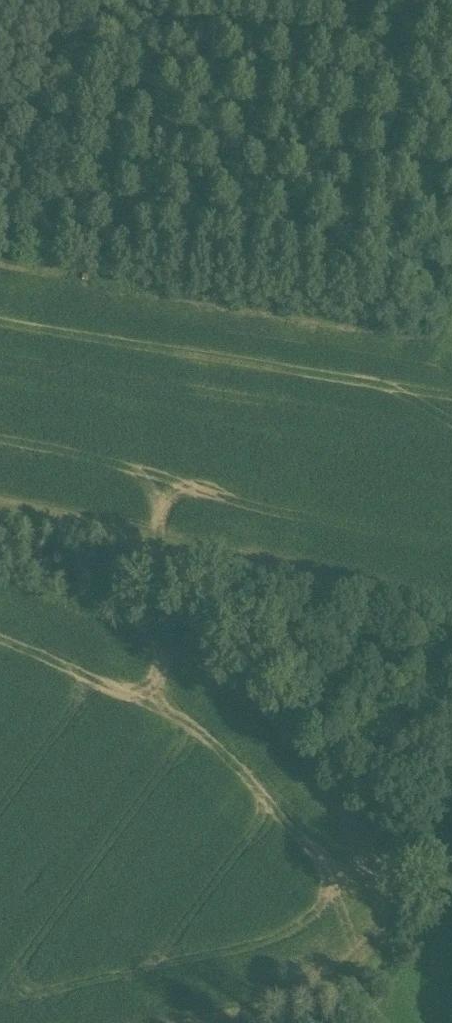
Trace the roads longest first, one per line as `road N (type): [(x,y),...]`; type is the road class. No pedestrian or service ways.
road 1 (track): [(47,280),(96,0)]

